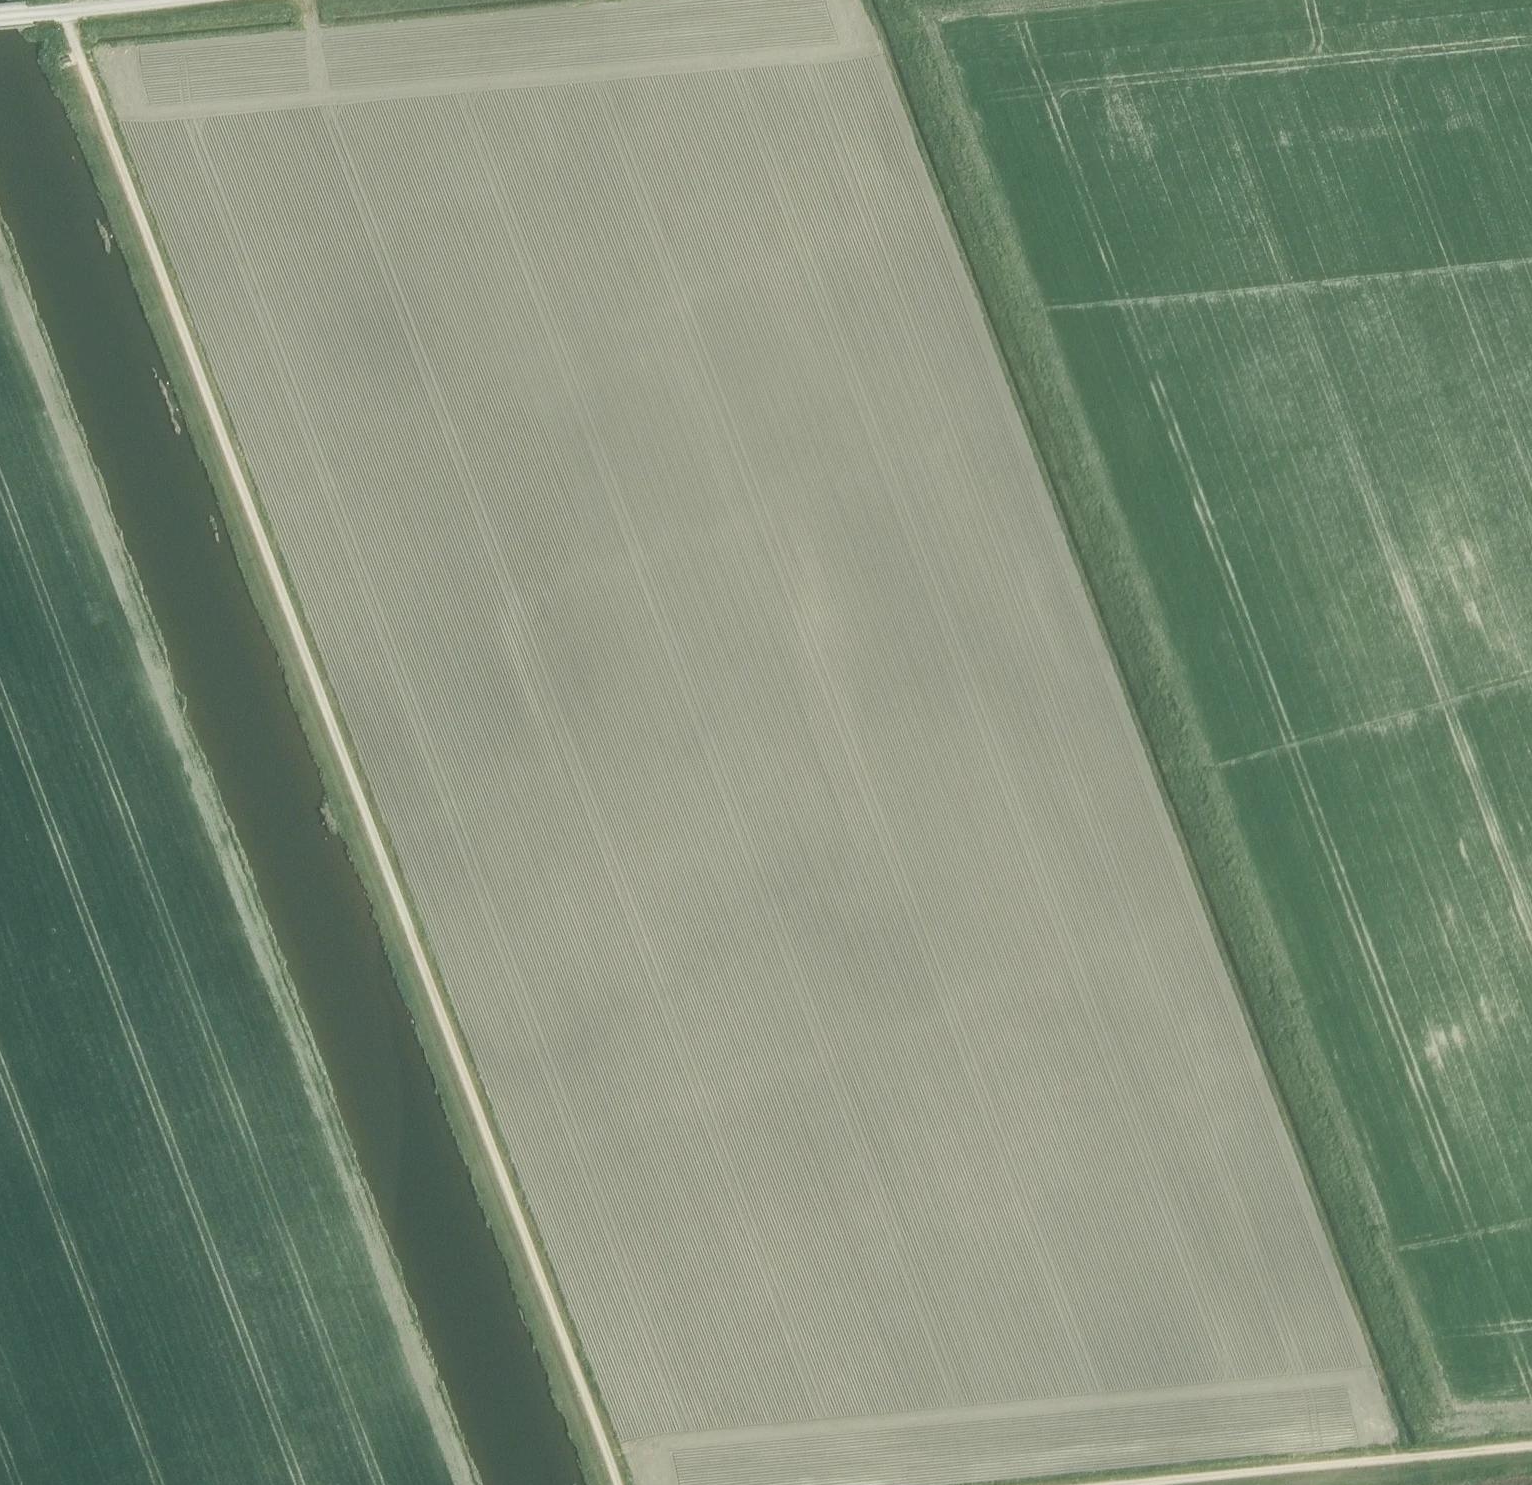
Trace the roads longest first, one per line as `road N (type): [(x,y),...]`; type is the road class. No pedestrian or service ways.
road 1 (unclassified): [(0,17),(176,0)]

